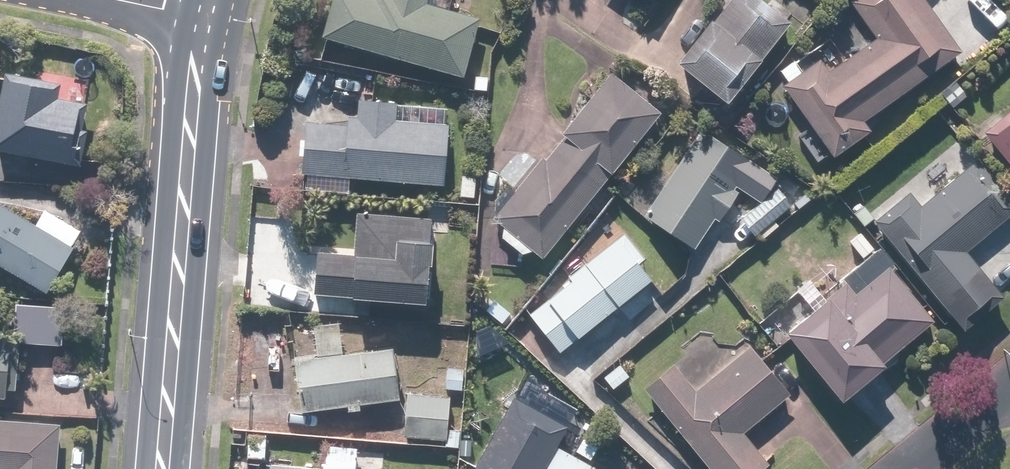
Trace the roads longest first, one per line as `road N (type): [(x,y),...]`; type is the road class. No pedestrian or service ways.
road 1 (secondary): [(207,22),(167,468)]

